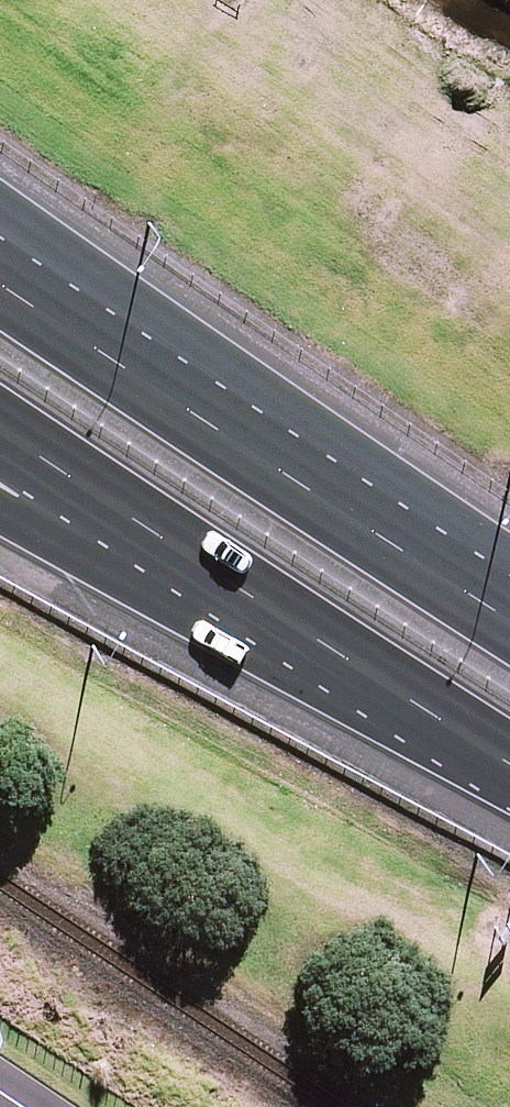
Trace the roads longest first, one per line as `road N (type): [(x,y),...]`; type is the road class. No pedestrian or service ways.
road 1 (motorway): [(0,277),(273,468),(509,620)]
road 2 (motorway): [(509,754),(0,419)]
road 3 (motorway): [(509,784),(0,486)]

